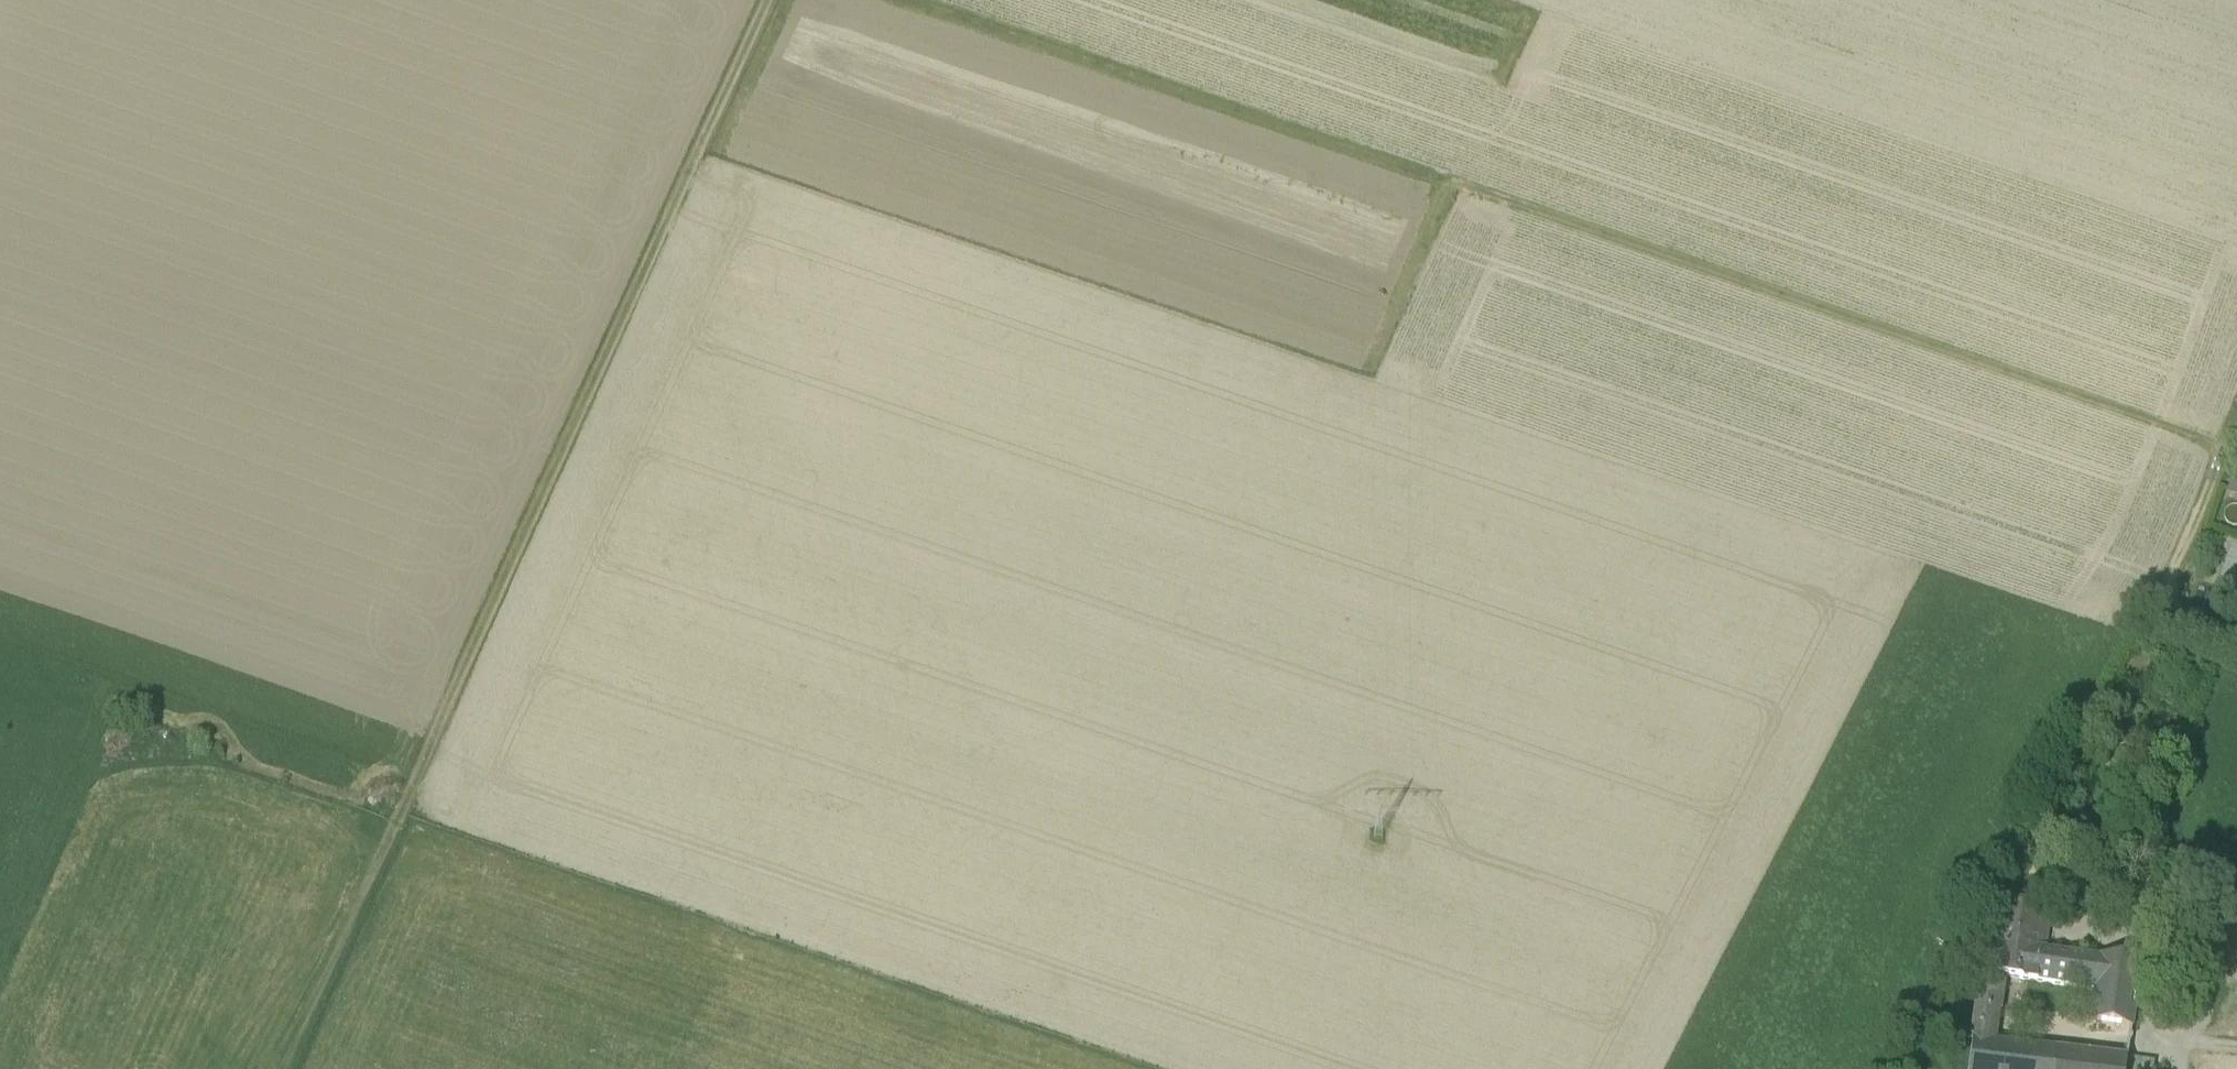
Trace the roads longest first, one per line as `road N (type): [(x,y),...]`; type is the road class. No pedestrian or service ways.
road 1 (track): [(768,0),(286,1068)]

